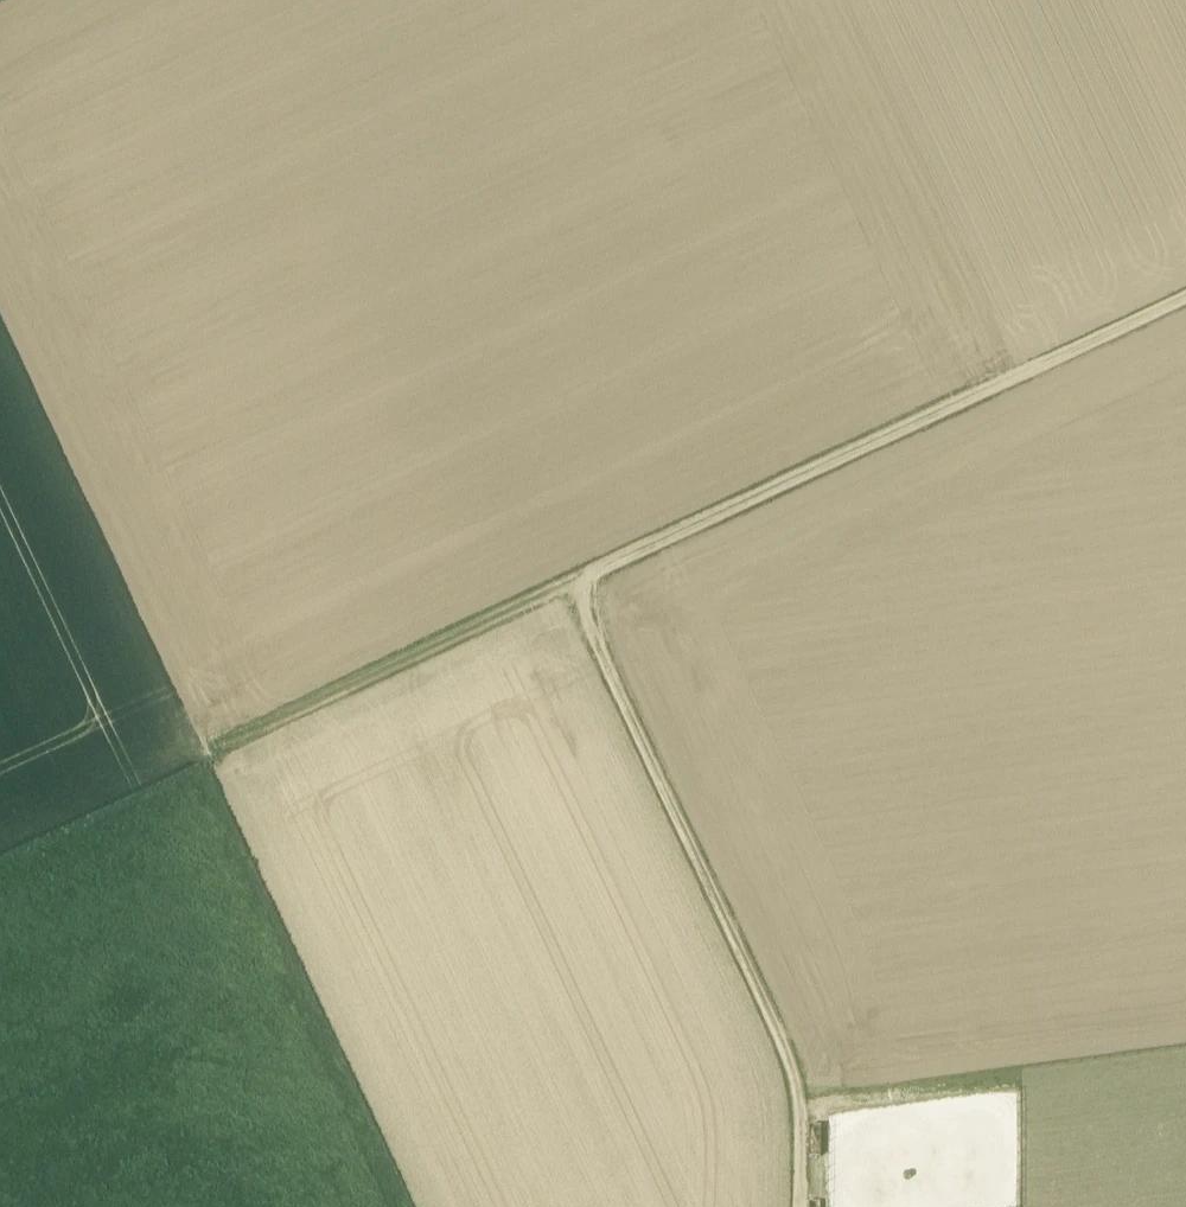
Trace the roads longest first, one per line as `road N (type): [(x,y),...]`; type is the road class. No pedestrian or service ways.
road 1 (track): [(796,1206),(796,1074),(569,587),(1185,300)]
road 2 (track): [(569,587),(207,755)]

